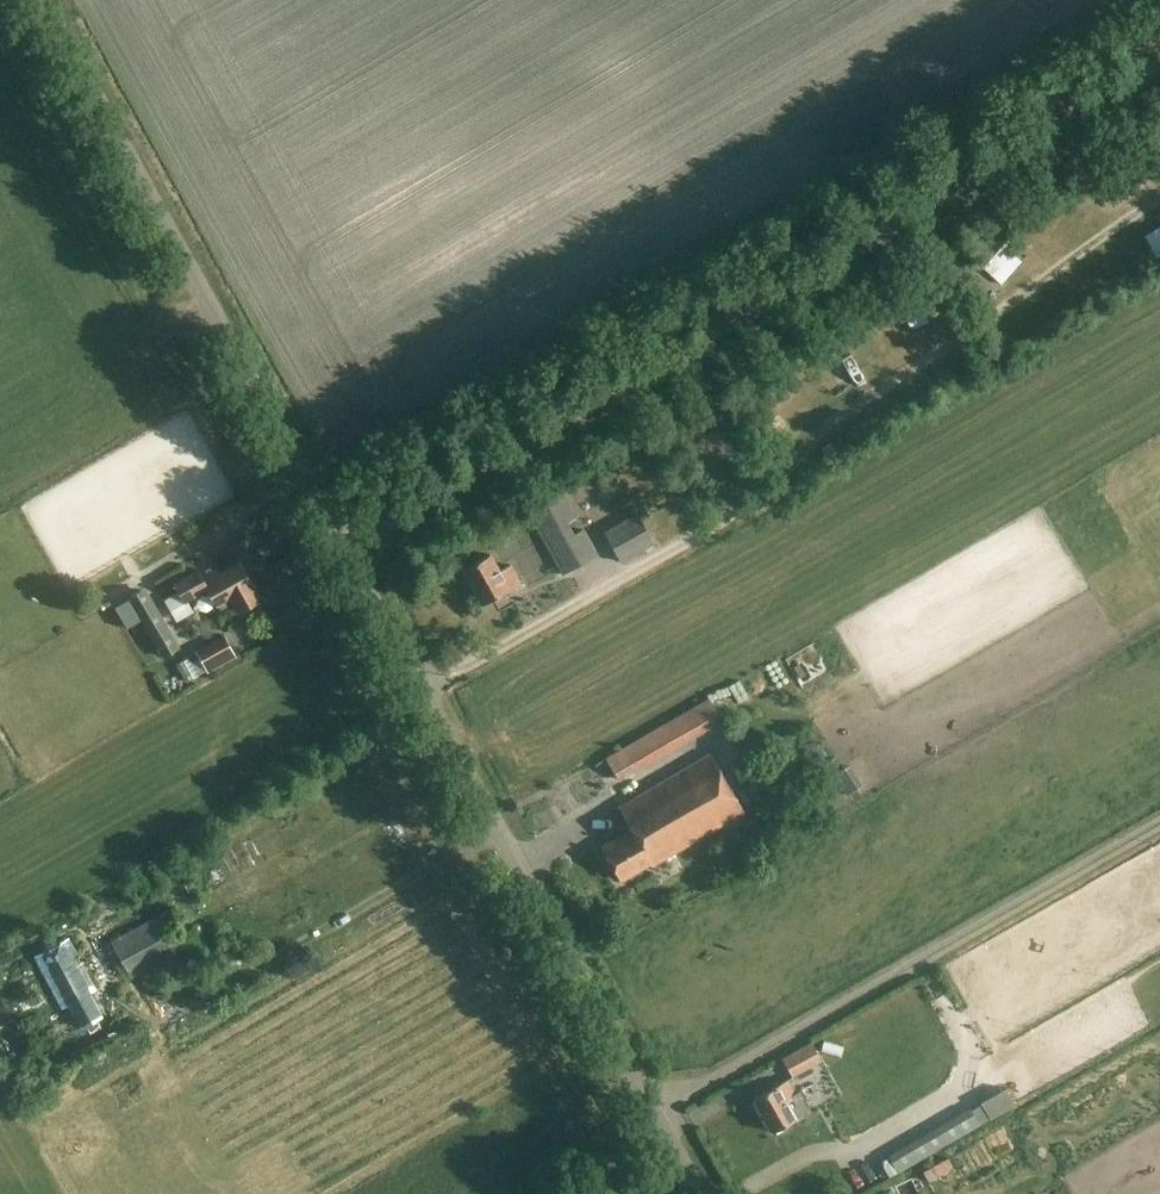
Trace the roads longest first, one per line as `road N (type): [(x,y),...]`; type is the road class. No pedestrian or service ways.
road 1 (unclassified): [(702,1193),(353,573),(48,0)]
road 2 (track): [(338,544),(1159,67)]

